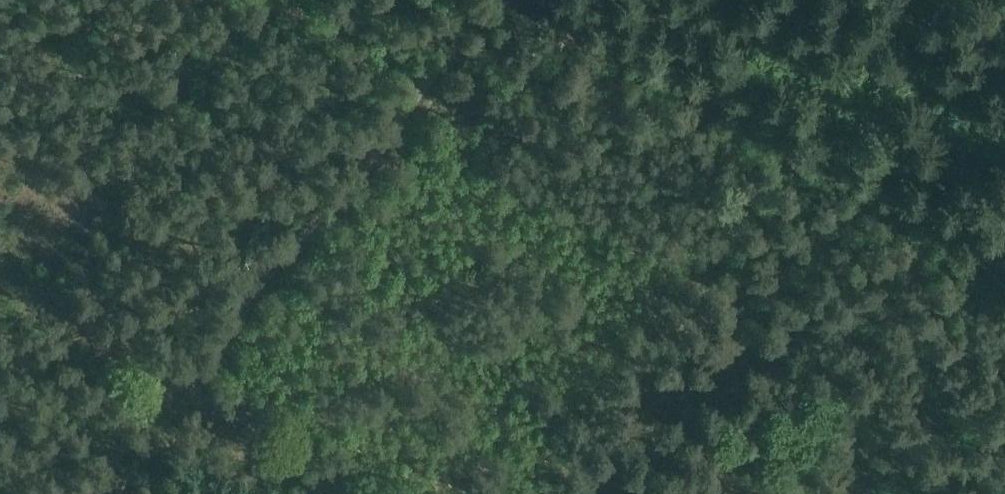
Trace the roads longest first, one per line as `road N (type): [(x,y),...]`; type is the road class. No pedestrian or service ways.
road 1 (track): [(80,493),(433,84)]

